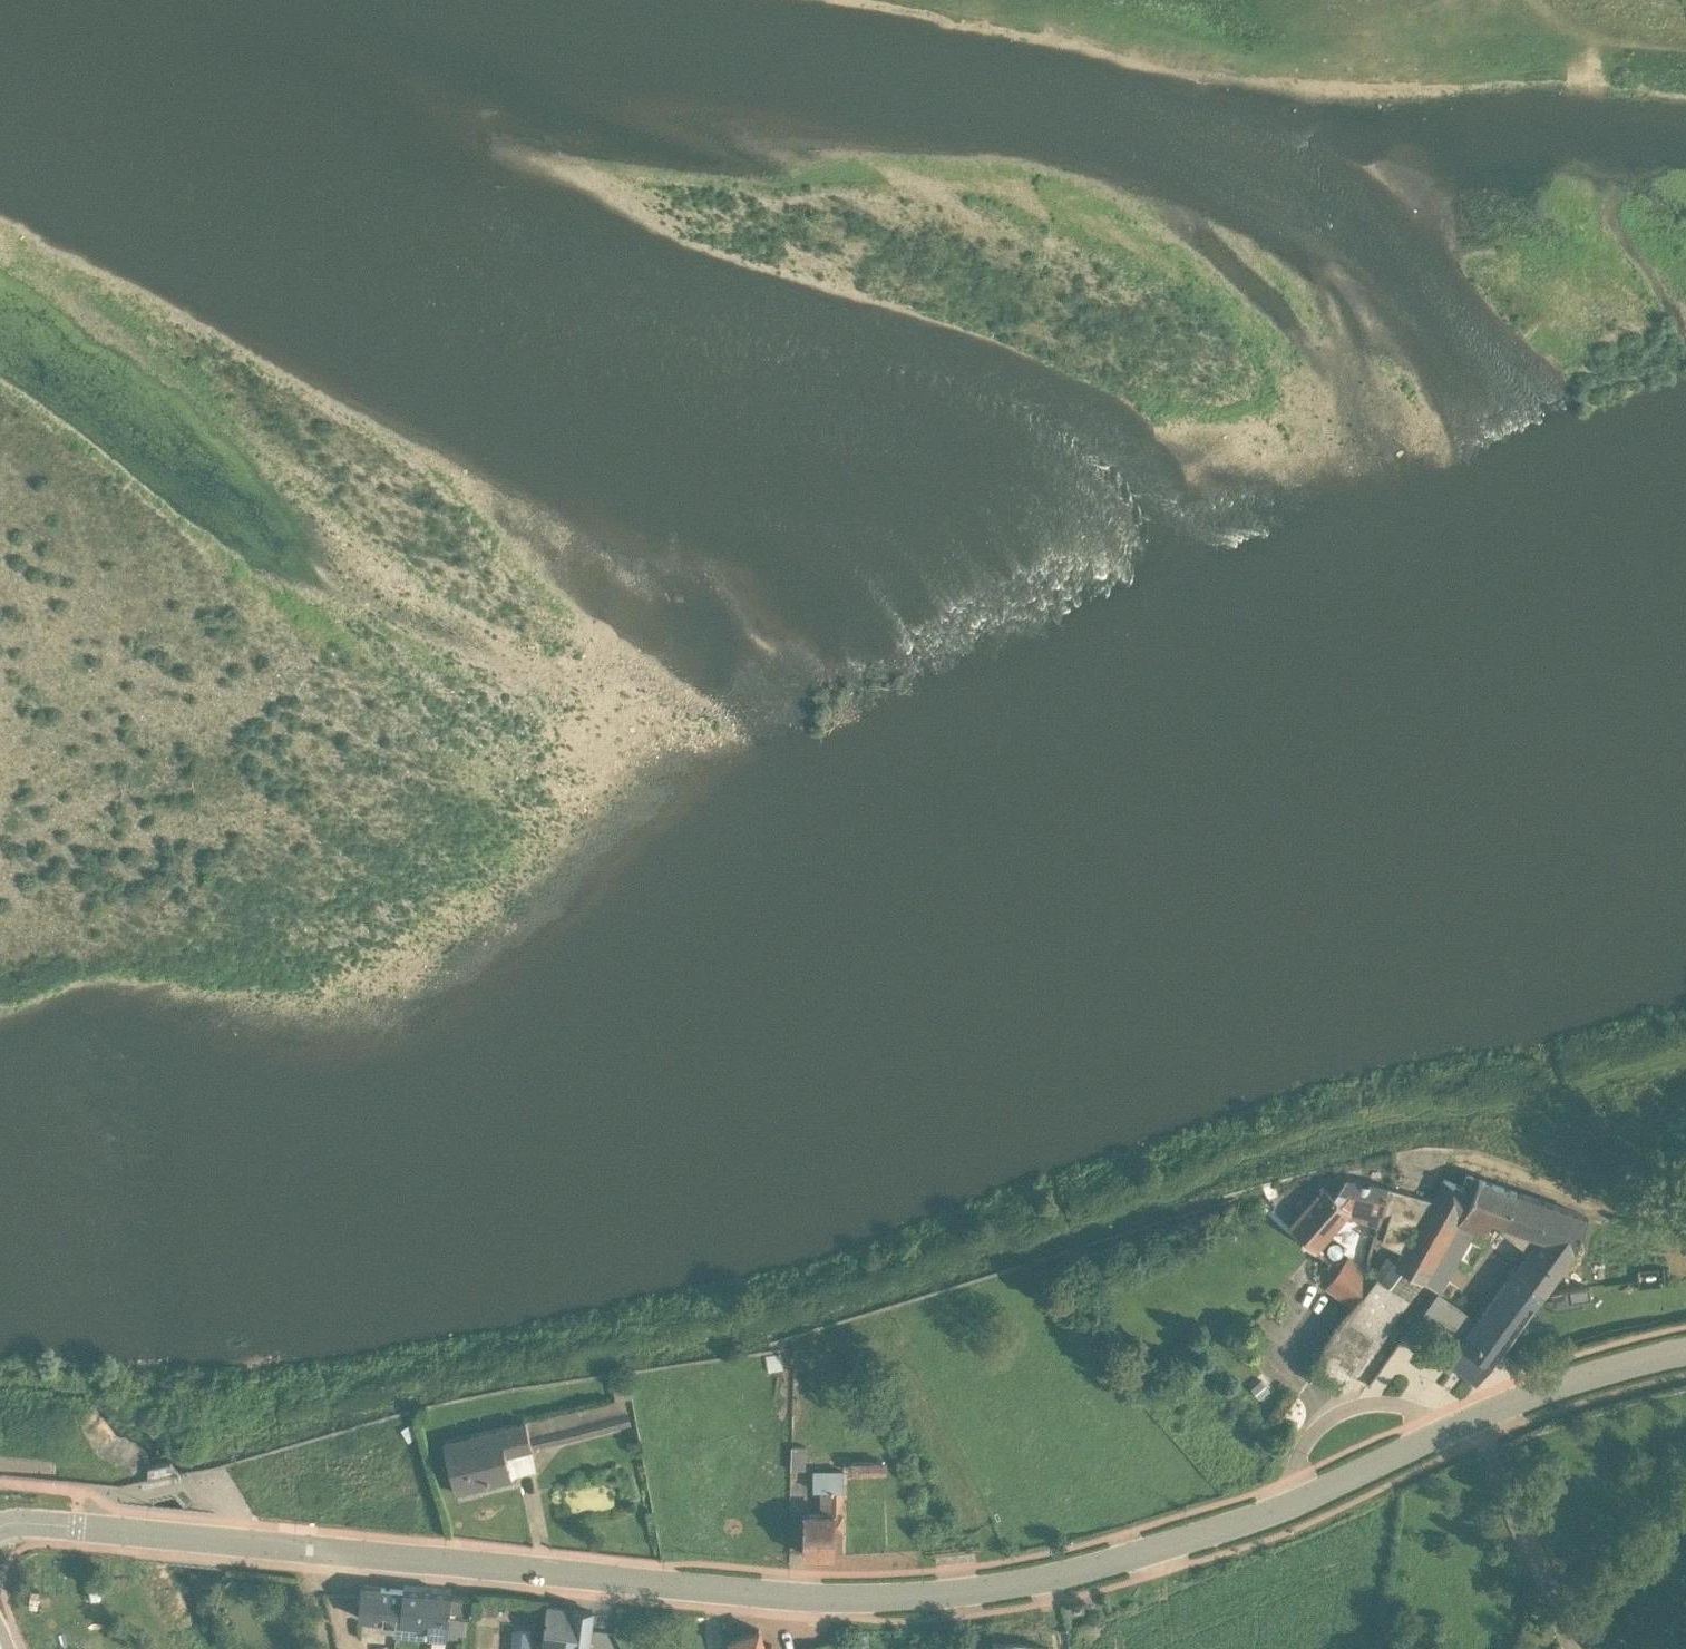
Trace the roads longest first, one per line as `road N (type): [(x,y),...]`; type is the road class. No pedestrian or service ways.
road 1 (unclassified): [(0,1521),(78,1520),(821,1591),(952,1586),(1179,1537),(1292,1494)]
road 2 (unclassified): [(1442,1422),(1559,1378),(1685,1346)]
road 3 (unclassified): [(1292,1494),(1299,1449),(1326,1413),(1364,1398),(1406,1400),(1442,1422)]
road 4 (unclassified): [(1292,1494),(1442,1422)]

